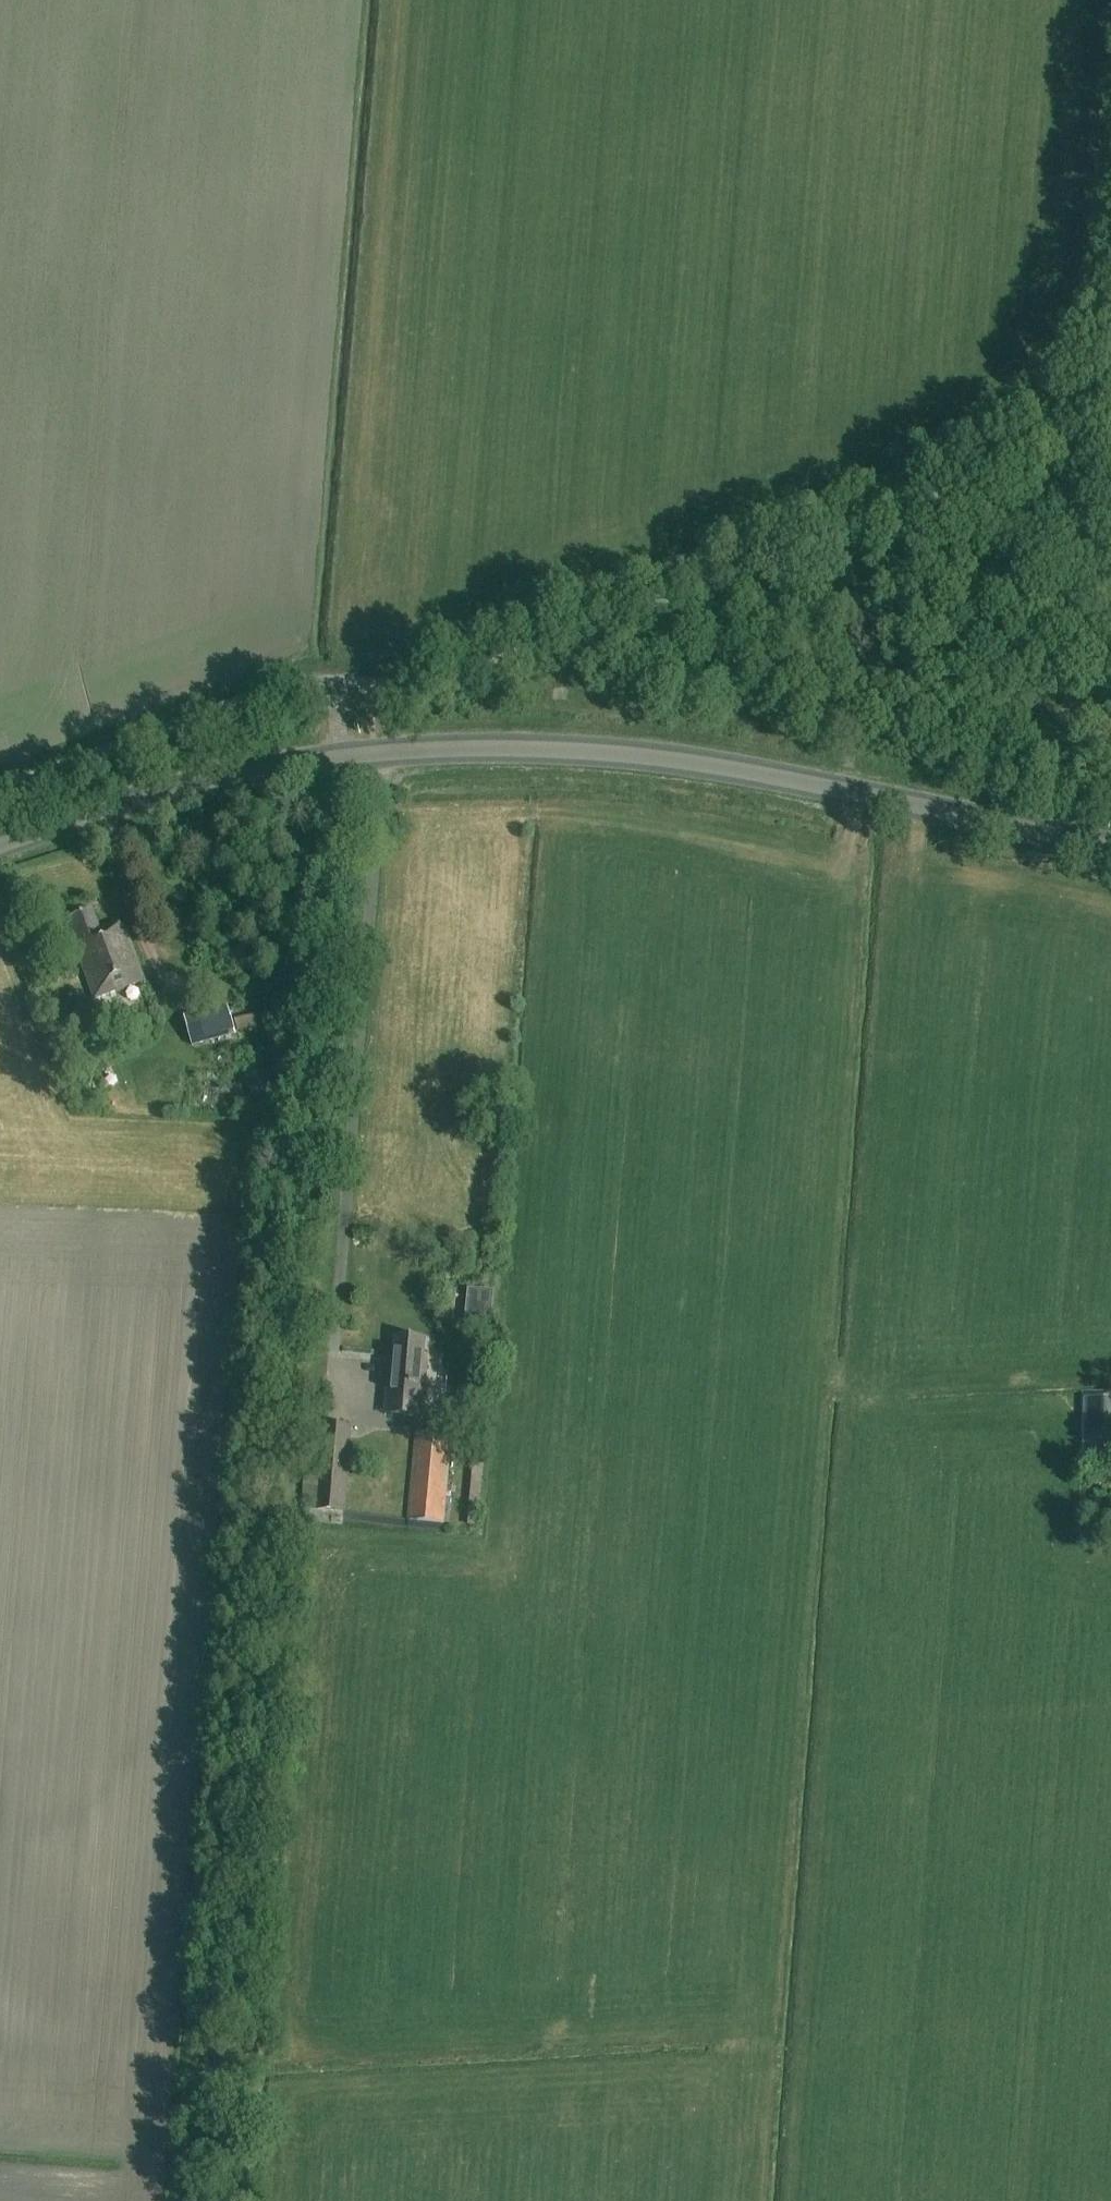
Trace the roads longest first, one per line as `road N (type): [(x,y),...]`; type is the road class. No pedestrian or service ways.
road 1 (tertiary): [(0,847),(228,775),(337,755),(516,744),(670,760),(1110,849)]

